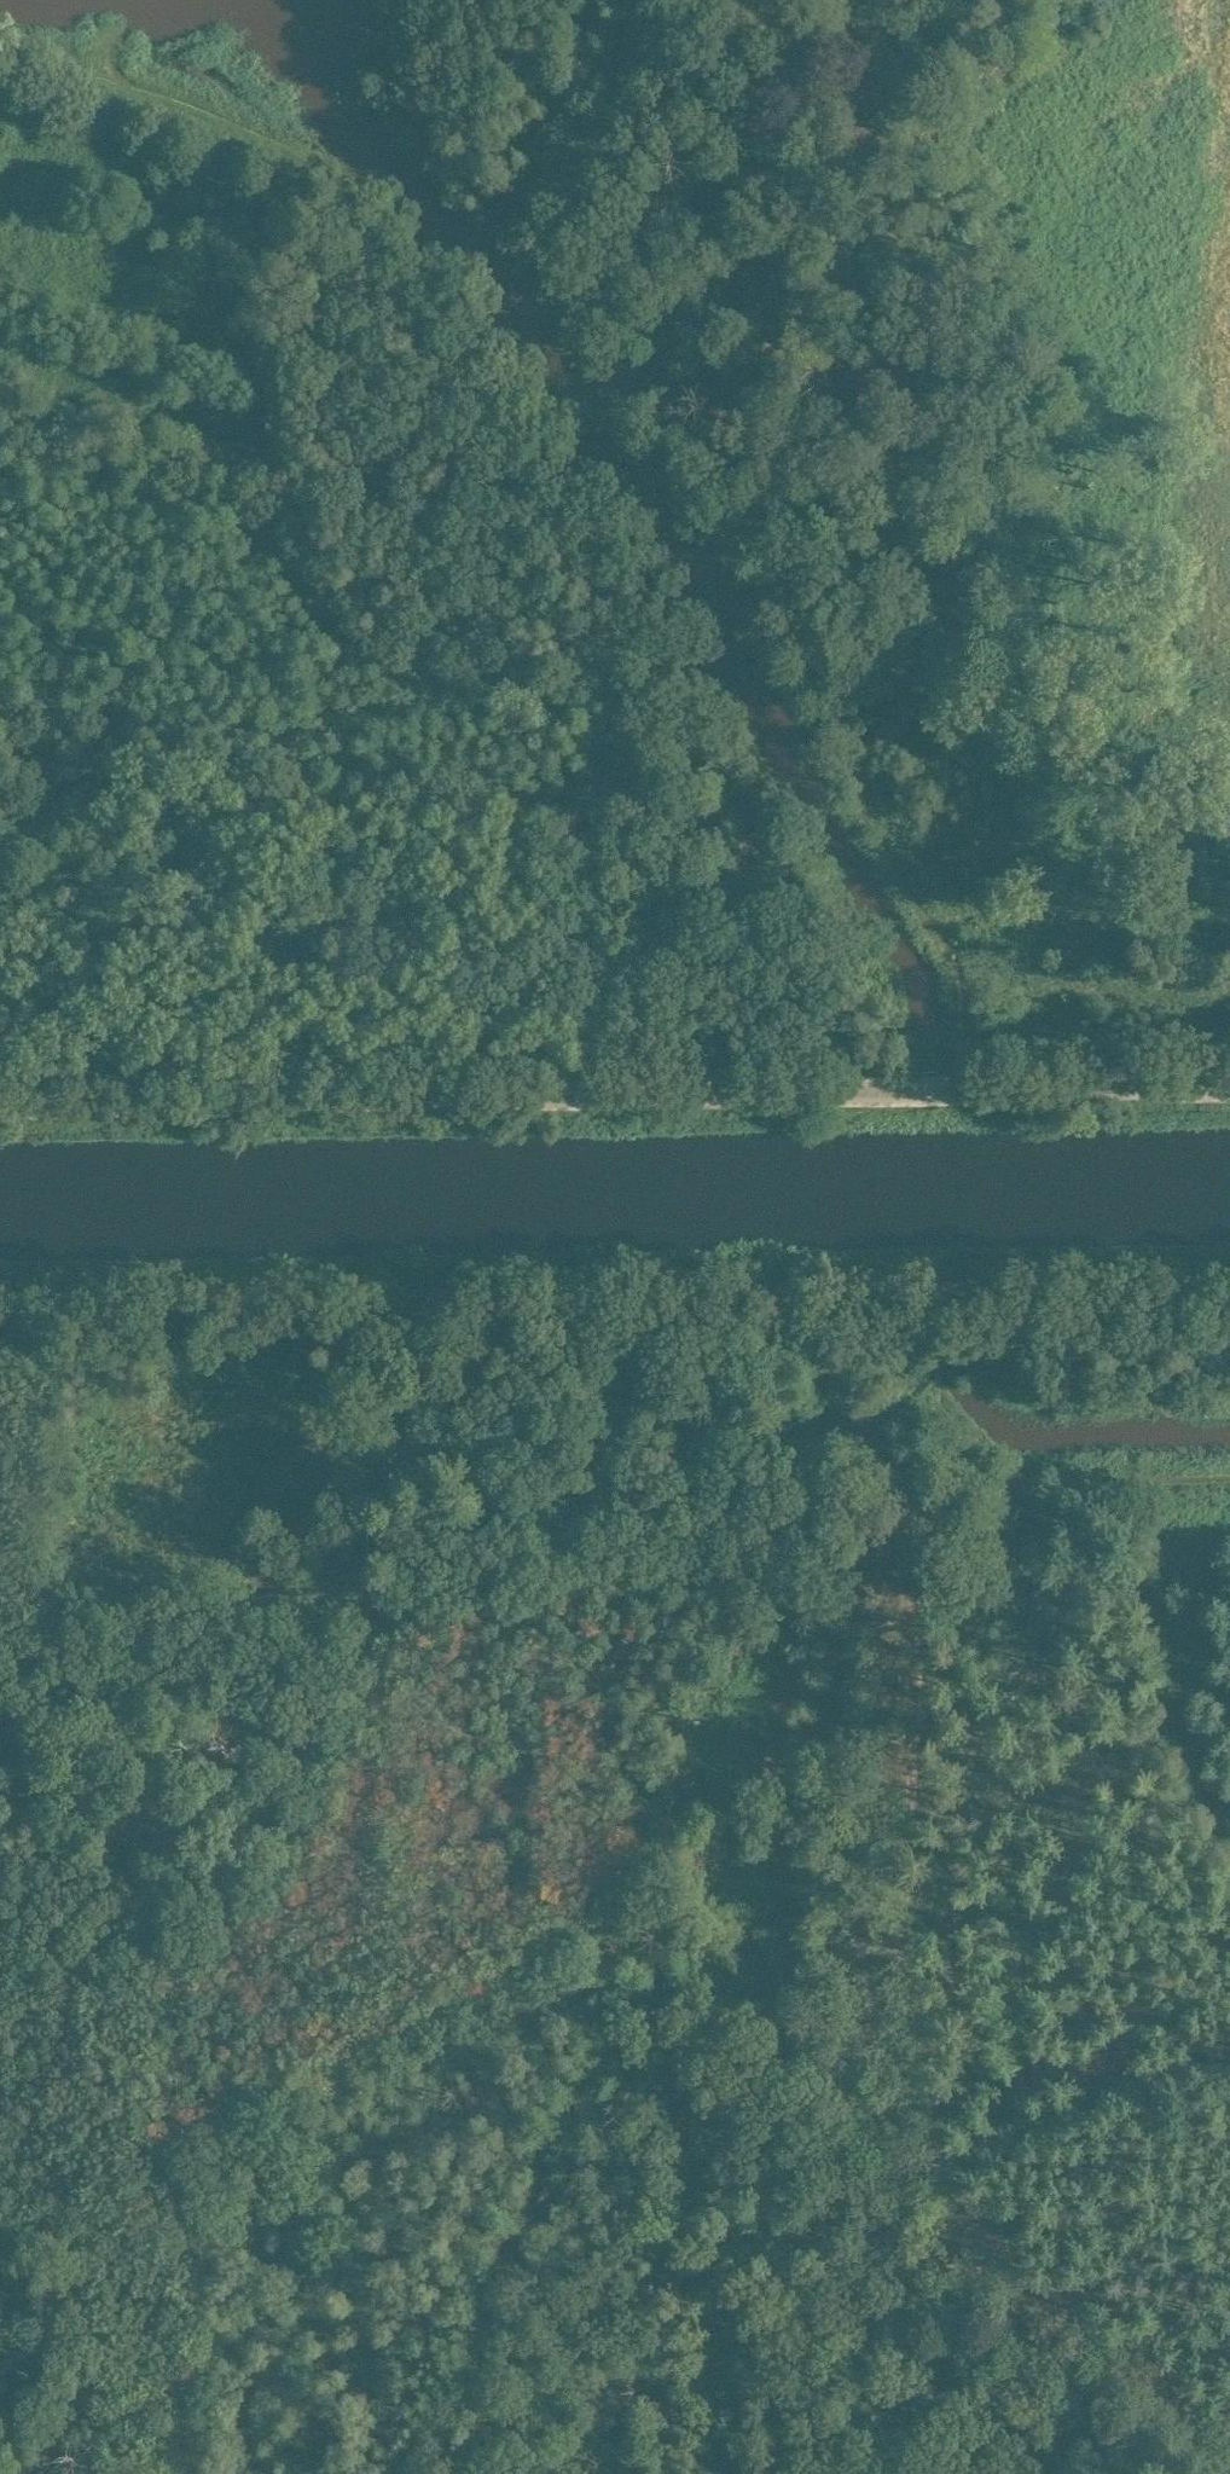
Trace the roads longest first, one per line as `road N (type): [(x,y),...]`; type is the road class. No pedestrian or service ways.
road 1 (track): [(1229,2440),(1059,2302),(980,2189),(919,1981),(908,1600),(899,1563),(871,1530),(833,1513),(799,1513),(380,1593),(258,1856),(183,1938),(0,1982)]
road 2 (unclassified): [(0,1100),(970,1087),(1229,1092)]
road 3 (track): [(987,1463),(1046,1481),(1229,1481)]

